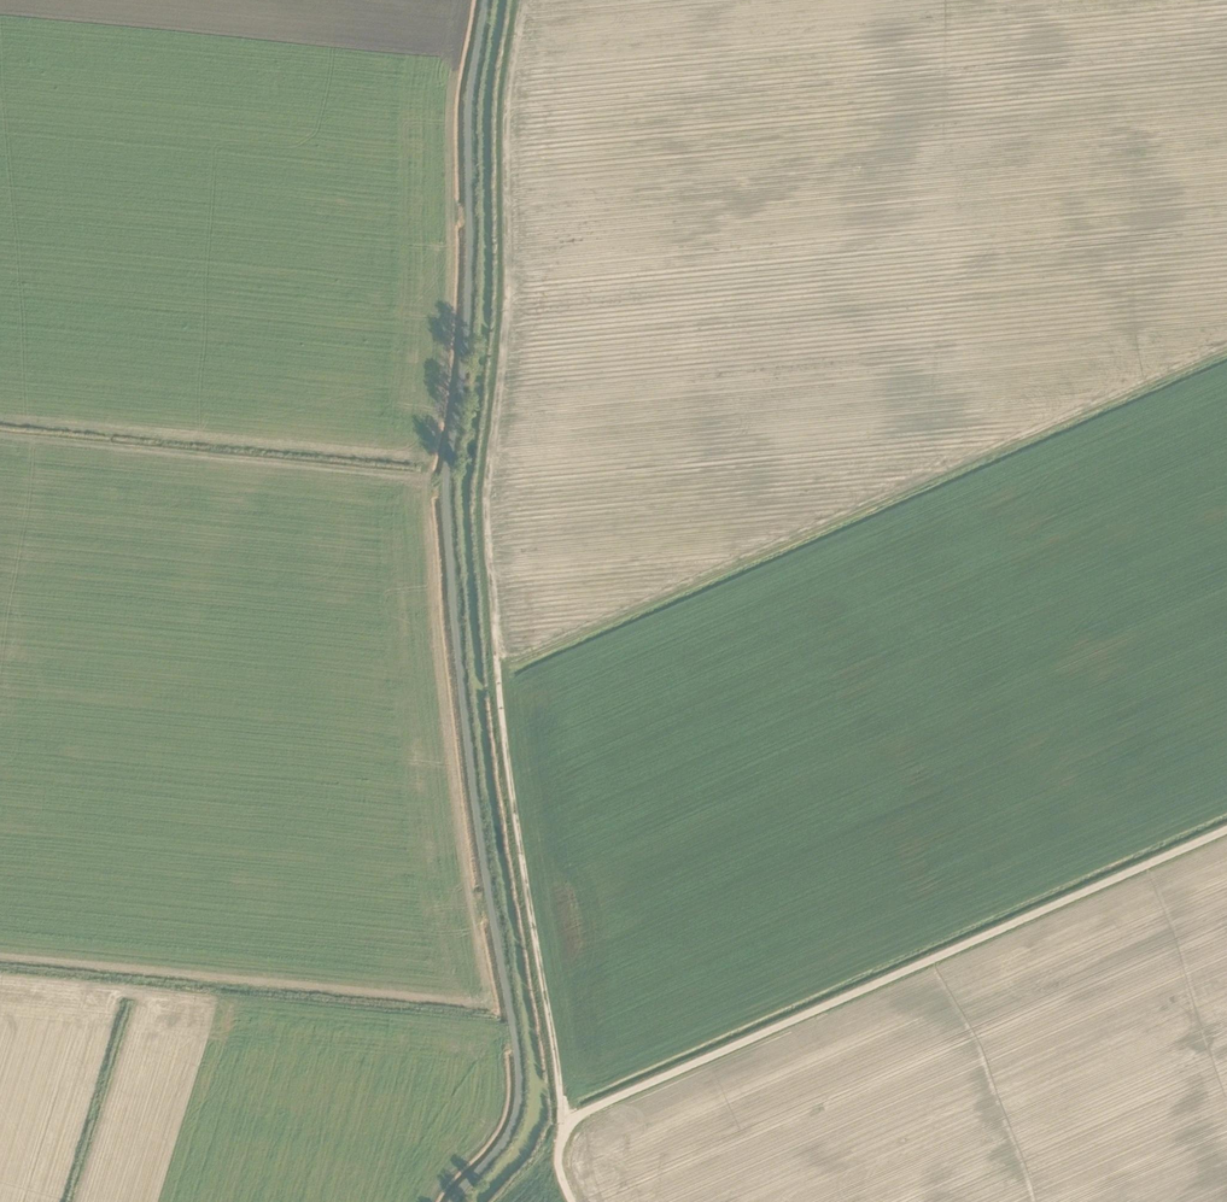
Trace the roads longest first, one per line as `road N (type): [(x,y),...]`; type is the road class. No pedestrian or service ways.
road 1 (unclassified): [(455,1201),(507,1138),(520,1076),(463,701),(446,490),(464,353),(469,106),(485,0)]

